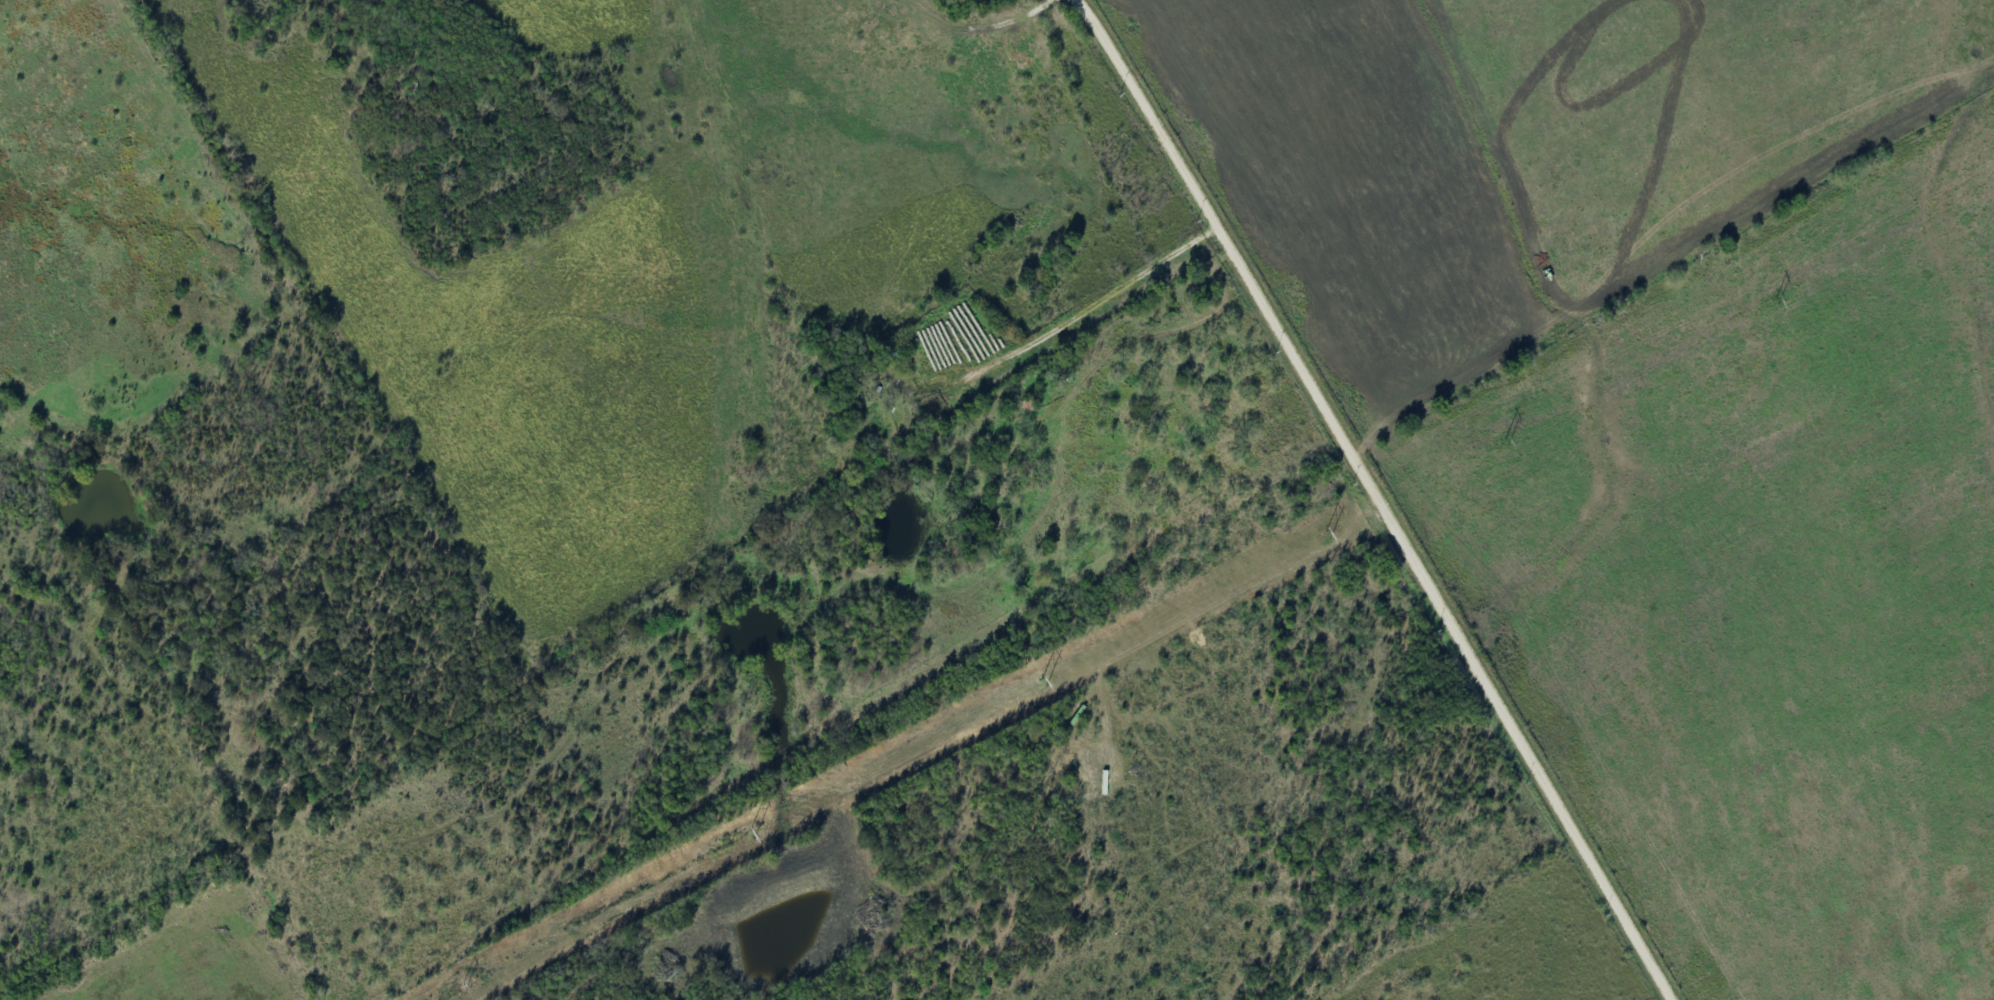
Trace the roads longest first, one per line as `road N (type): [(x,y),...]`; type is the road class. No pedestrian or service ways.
road 1 (residential): [(1678,999),(1182,156),(1101,25),(1075,0)]

